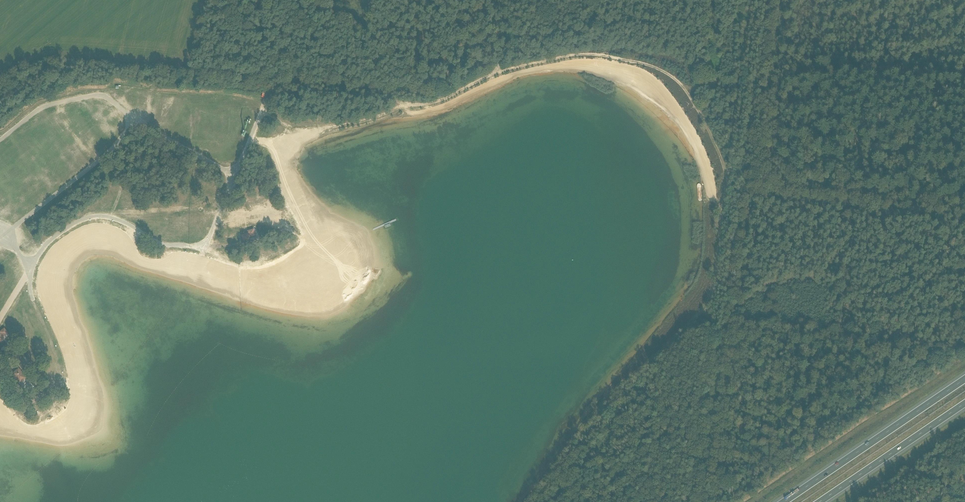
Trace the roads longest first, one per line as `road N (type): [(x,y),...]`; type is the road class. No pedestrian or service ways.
road 1 (track): [(744,184),(730,302),(741,335),(934,360),(964,340)]
road 2 (track): [(744,184),(964,214)]
road 3 (motorway): [(964,380),(785,501)]
road 4 (track): [(771,0),(744,184)]
road 5 (motorway): [(821,501),(964,404)]

